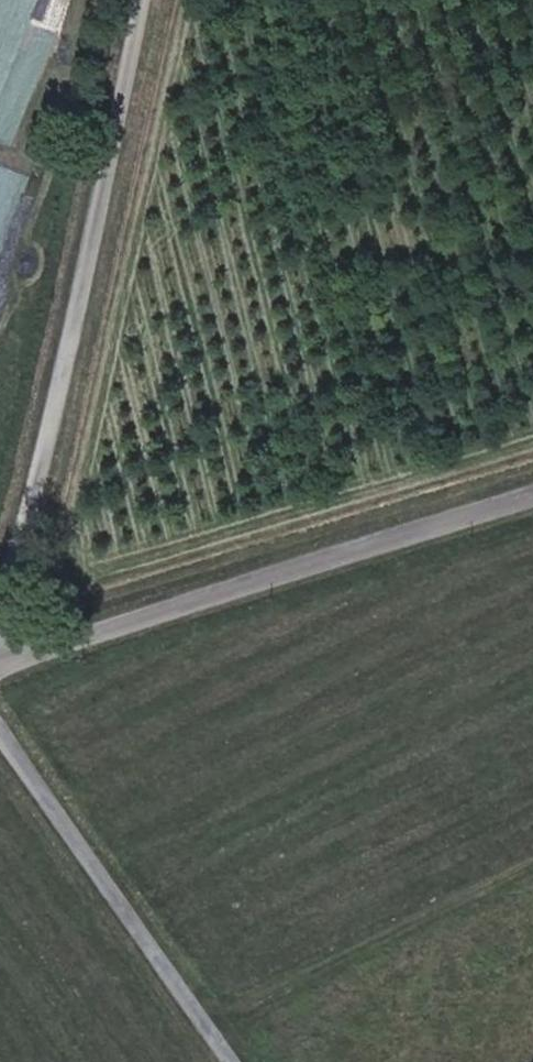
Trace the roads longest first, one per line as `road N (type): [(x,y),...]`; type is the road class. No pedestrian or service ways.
road 1 (unclassified): [(4,663),(151,0)]
road 2 (unclassified): [(532,497),(4,663)]
road 3 (unclassified): [(0,715),(241,1061)]

